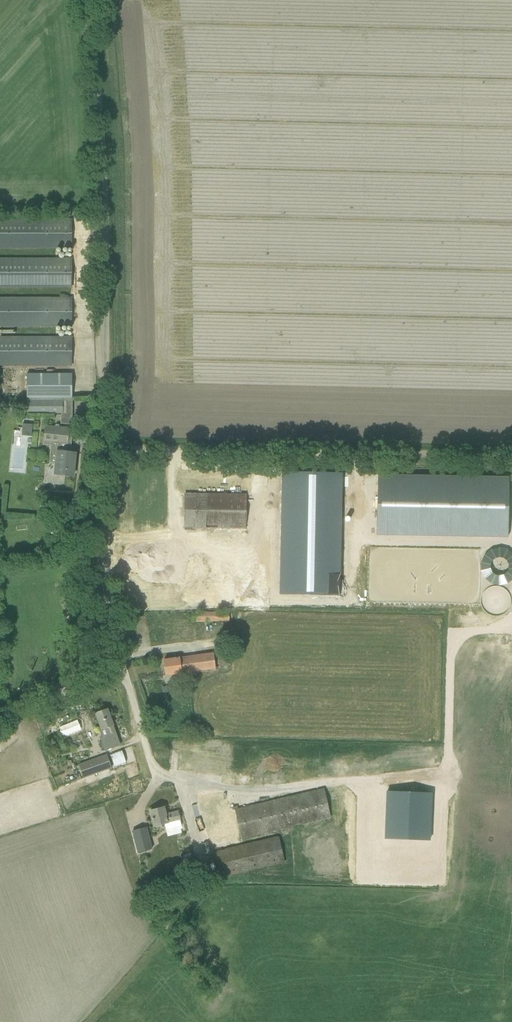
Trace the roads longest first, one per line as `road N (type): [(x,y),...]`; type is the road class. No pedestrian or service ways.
road 1 (unclassified): [(122,670),(103,557),(104,212),(88,0)]
road 2 (track): [(511,456),(102,449)]
road 3 (unclassified): [(0,714),(122,670)]

